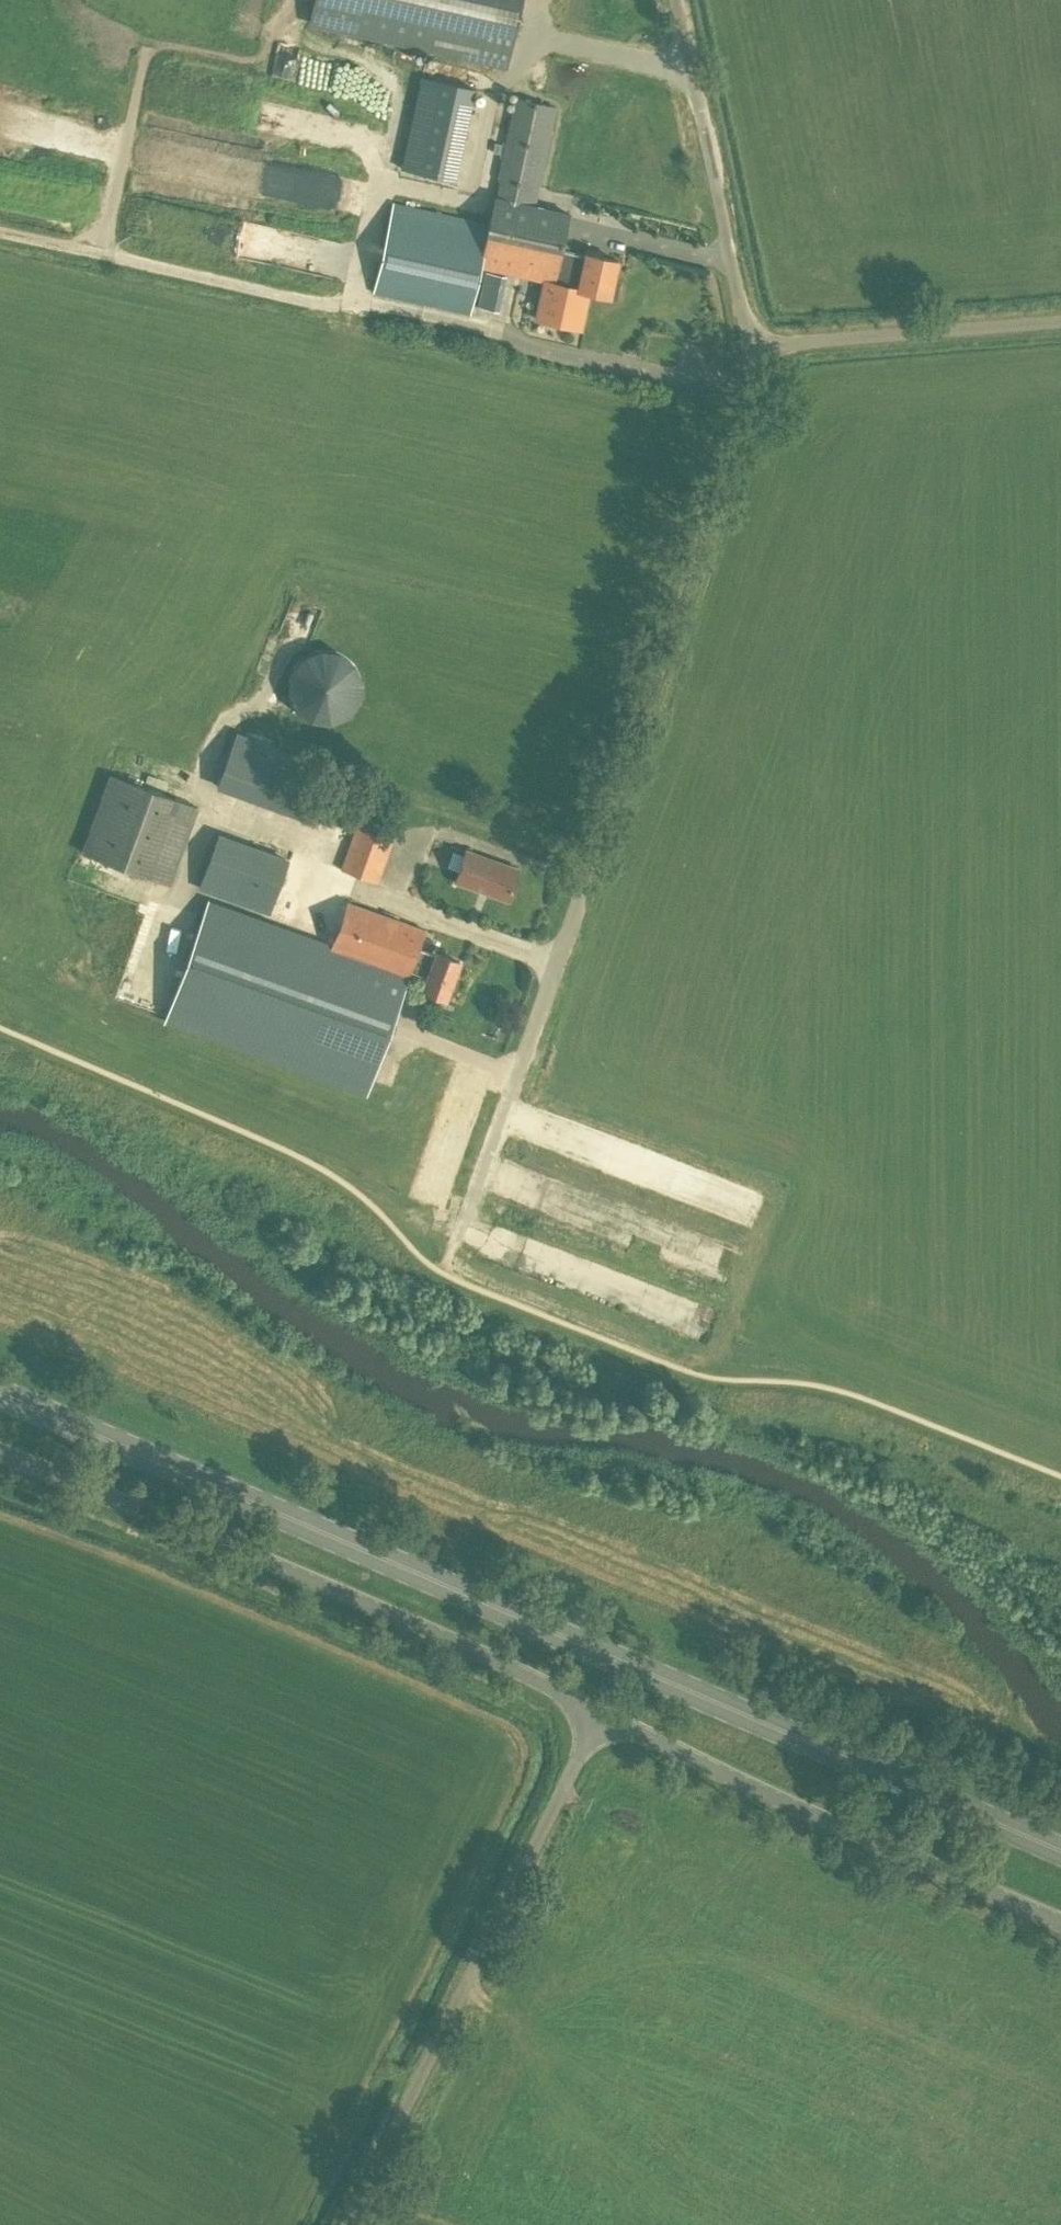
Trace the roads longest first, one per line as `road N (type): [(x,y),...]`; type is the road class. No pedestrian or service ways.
road 1 (primary): [(1060,1849),(0,1394)]
road 2 (unclassified): [(443,1272),(742,426),(748,345)]
road 3 (unclassified): [(600,1711),(443,1636),(0,1453)]
road 4 (unclassified): [(328,2224),(600,1711)]
road 5 (unclassified): [(1060,1916),(600,1711)]
road 6 (unclassified): [(748,345),(674,0)]
road 7 (unclassified): [(748,345),(1060,321)]

